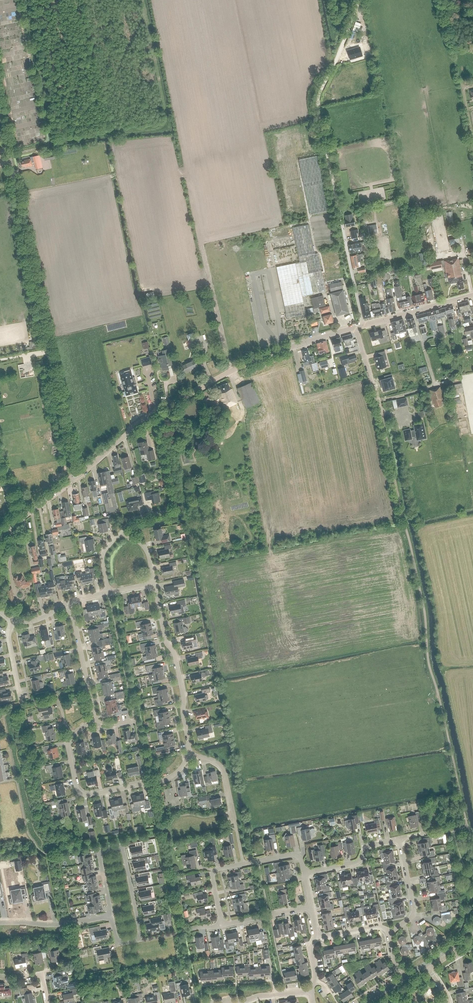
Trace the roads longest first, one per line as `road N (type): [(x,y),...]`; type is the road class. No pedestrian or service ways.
road 1 (unclassified): [(77,477),(193,392),(266,356),(355,328)]
road 2 (unclassified): [(51,366),(0,116)]
road 3 (track): [(426,618),(375,394)]
road 4 (track): [(339,210),(318,106),(359,0)]
road 5 (residential): [(189,755),(171,777),(89,795),(77,788),(68,744),(74,734)]
road 6 (residential): [(189,755),(176,656),(154,585)]
road 7 (residential): [(112,916),(101,855),(115,849),(124,855),(138,939)]
road 8 (residential): [(189,755),(217,763),(225,774),(243,865)]

